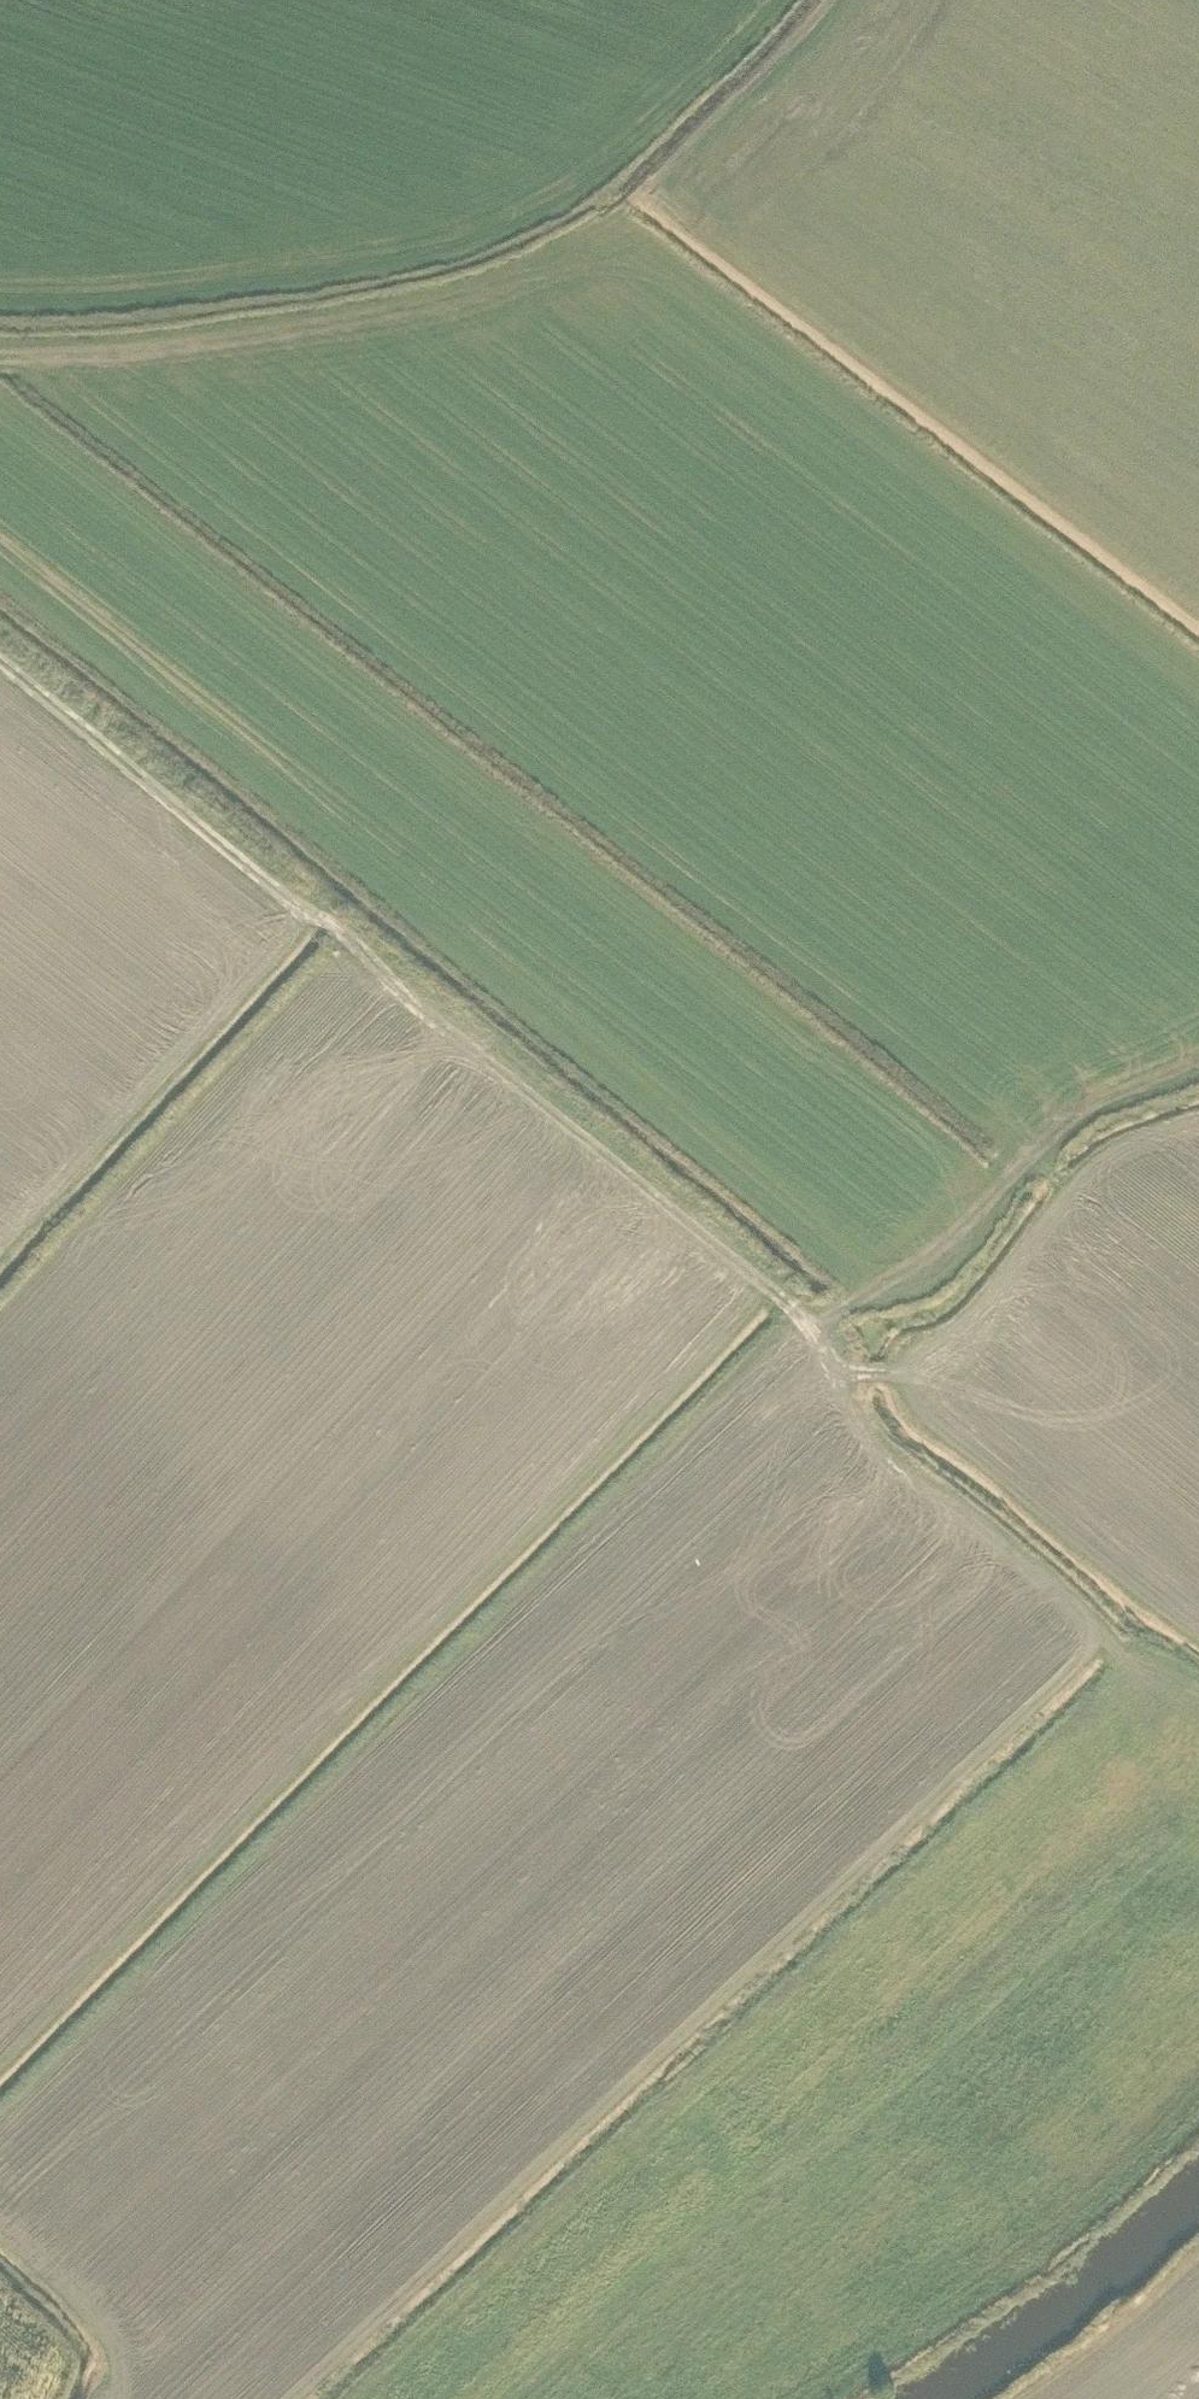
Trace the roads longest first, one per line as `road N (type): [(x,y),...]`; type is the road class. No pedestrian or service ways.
road 1 (track): [(0,660),(785,1304),(817,1335),(840,1393),(873,1445),(938,1502)]
road 2 (track): [(0,358),(142,352),(271,335)]

